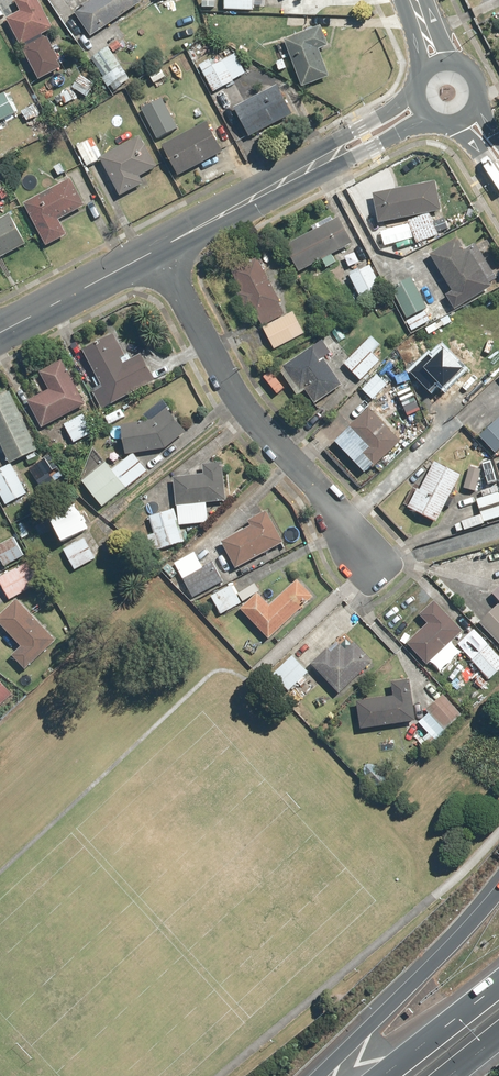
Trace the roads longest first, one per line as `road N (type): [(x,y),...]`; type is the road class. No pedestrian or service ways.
road 1 (residential): [(365,555),(324,493),(231,385),(163,246)]
road 2 (motorway): [(321,1075),(498,888)]
road 3 (tertiary): [(163,246),(0,332)]
road 4 (tertiary): [(292,173),(418,88)]
road 5 (tertiary): [(430,115),(292,173)]
road 6 (tertiary): [(292,173),(163,246)]
road 7 (motorway): [(384,1075),(498,985)]

